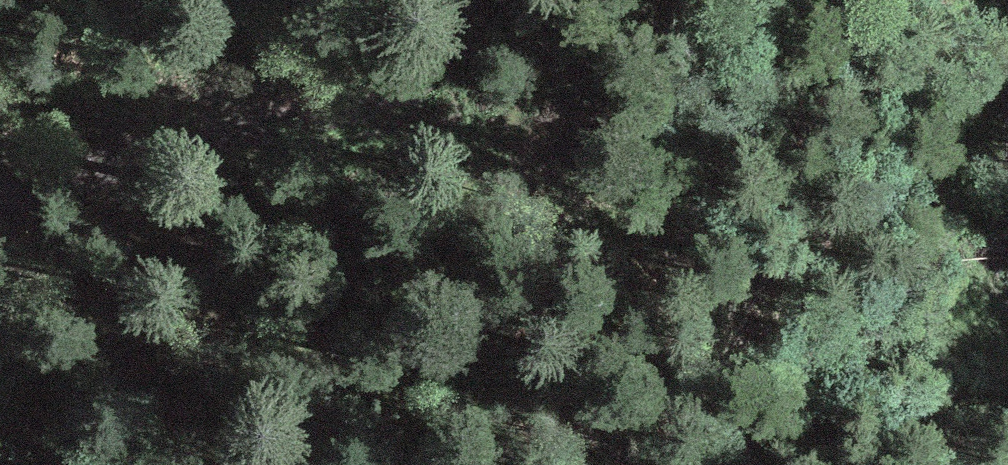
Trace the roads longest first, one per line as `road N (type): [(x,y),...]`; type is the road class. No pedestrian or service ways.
road 1 (track): [(1007,257),(973,312),(905,172),(845,137),(759,419),(708,464)]
road 2 (track): [(0,207),(395,86),(491,0)]
road 3 (track): [(591,464),(477,257),(506,128),(562,32),(546,0)]

